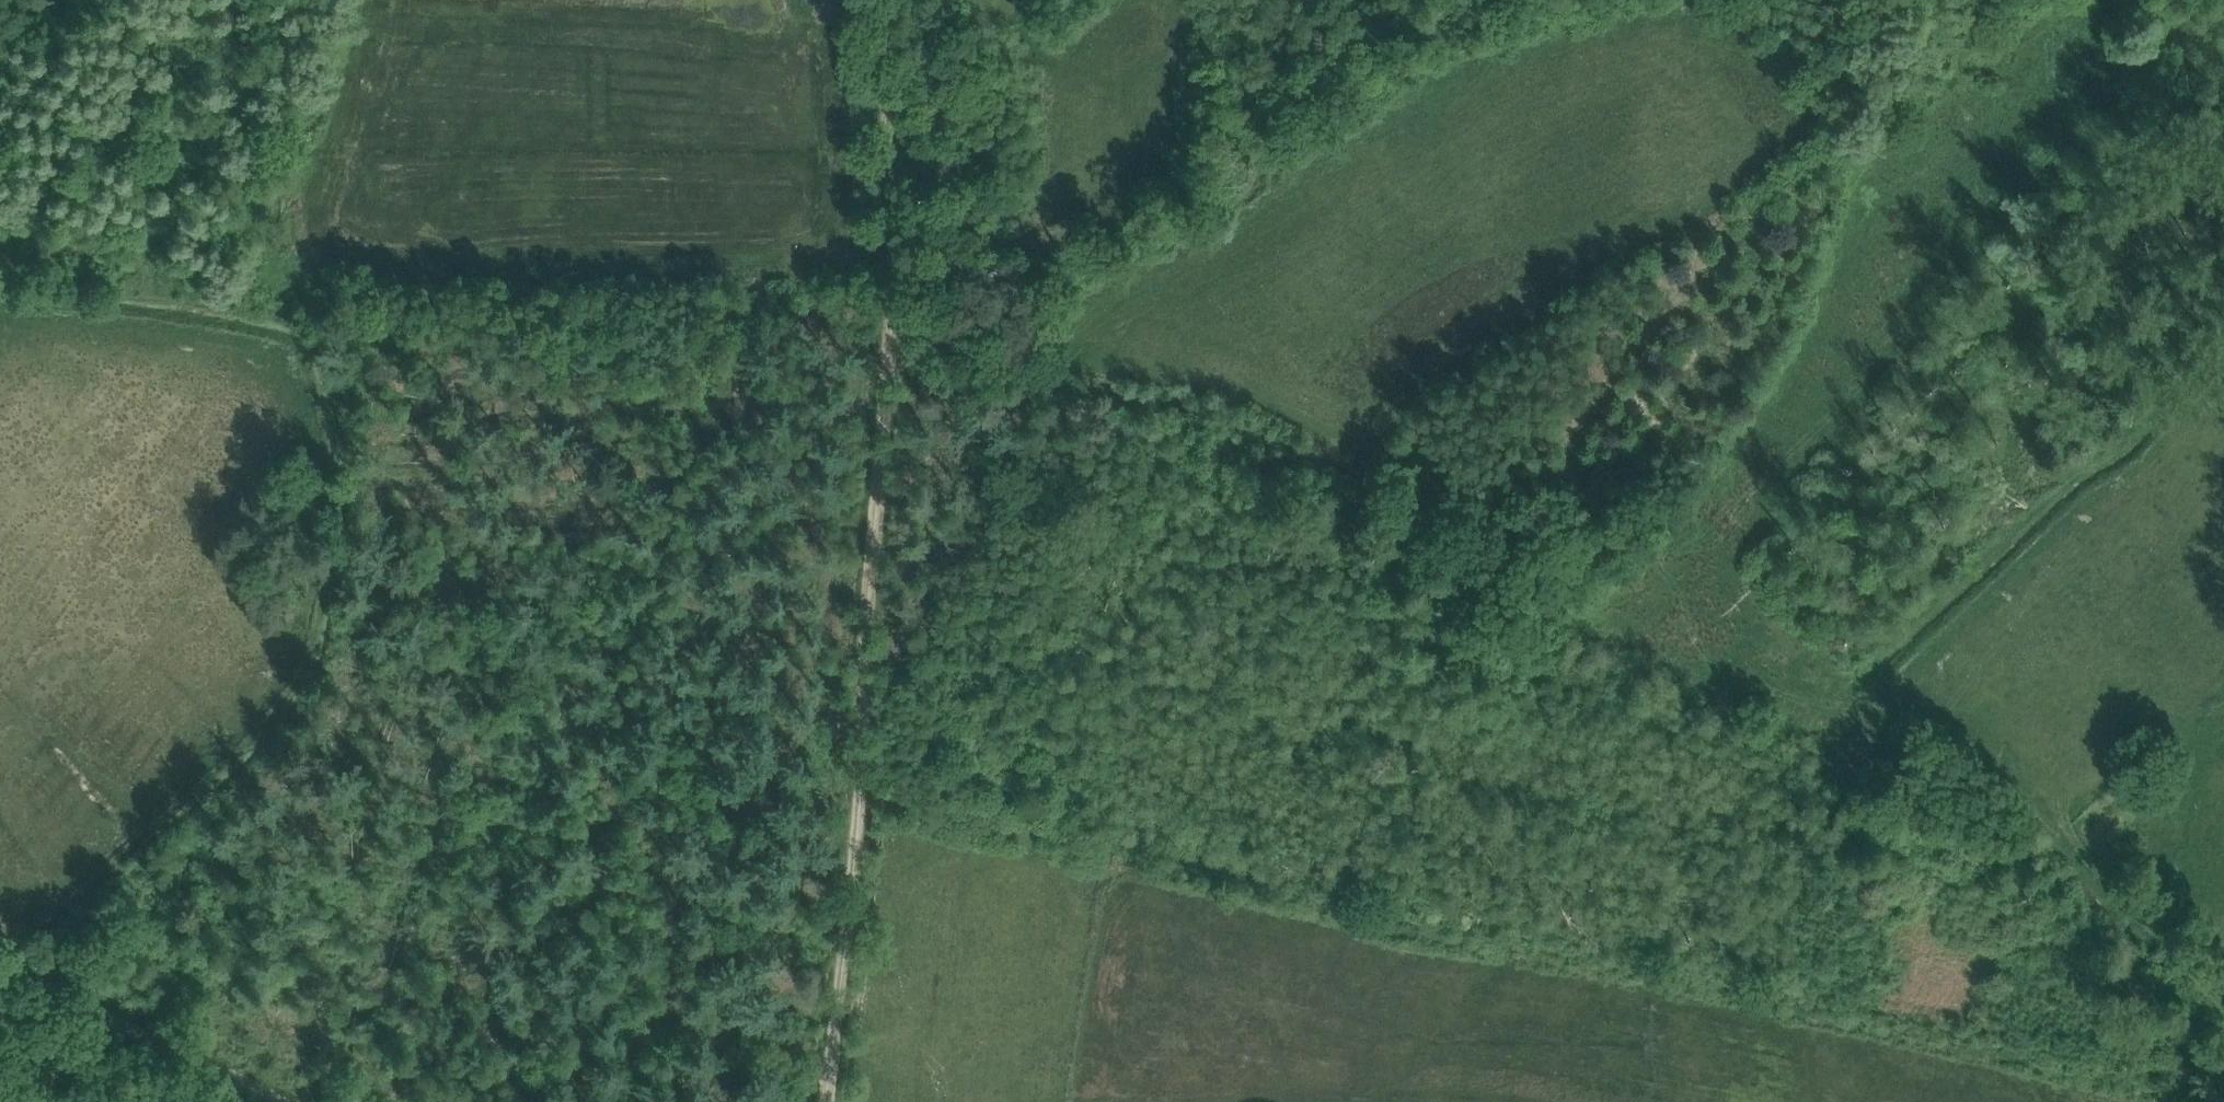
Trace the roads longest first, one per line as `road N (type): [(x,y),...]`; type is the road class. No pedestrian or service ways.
road 1 (track): [(827,1101),(857,841),(890,341),(890,106),(861,0)]
road 2 (track): [(0,976),(288,1101)]

